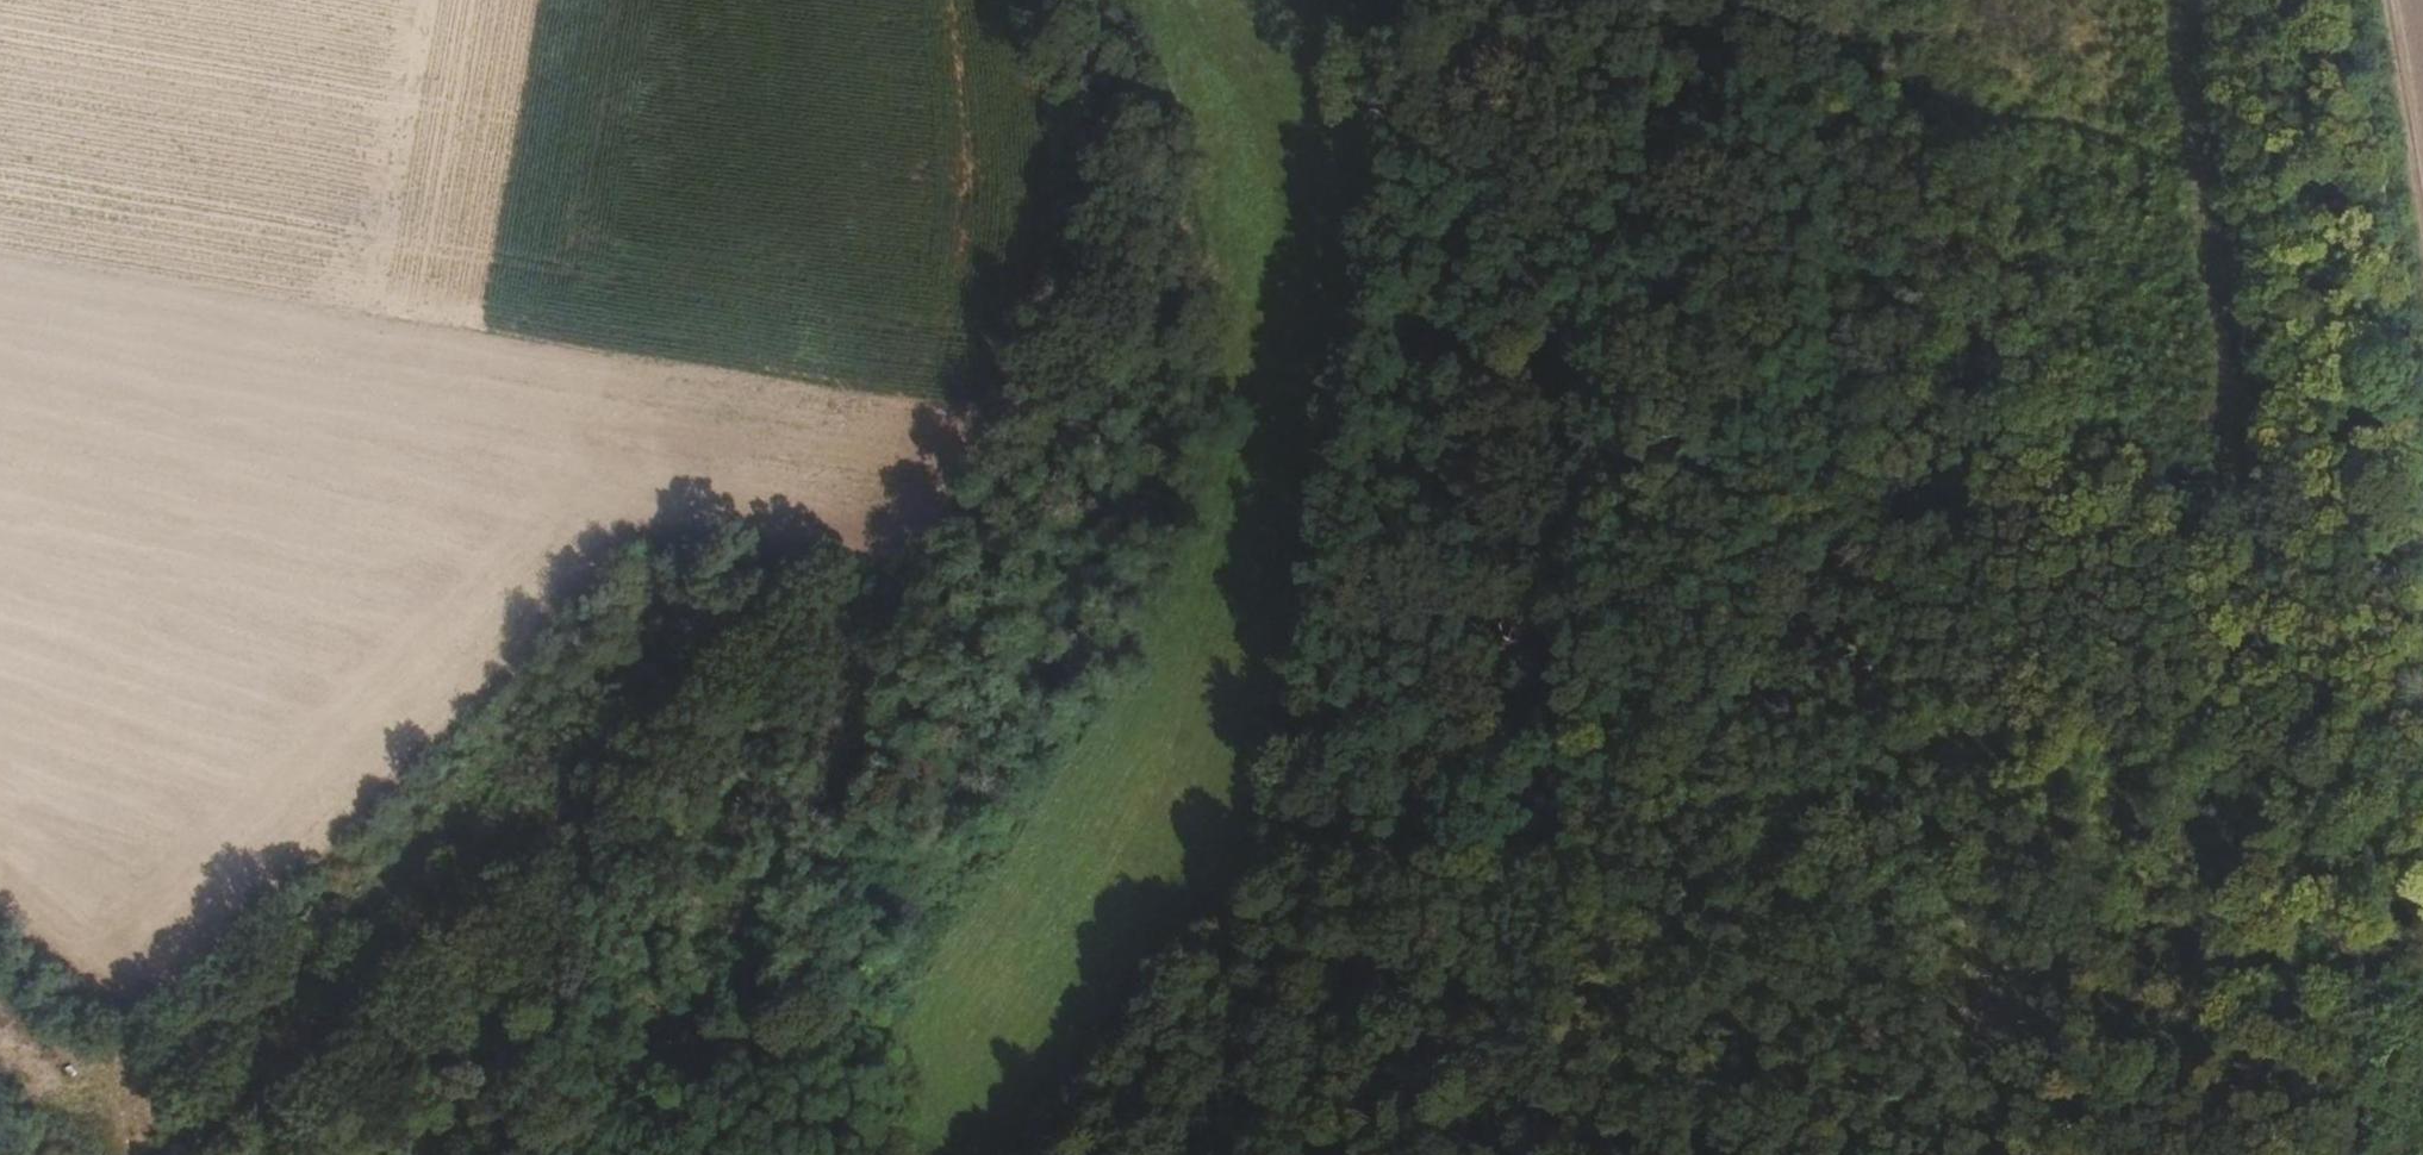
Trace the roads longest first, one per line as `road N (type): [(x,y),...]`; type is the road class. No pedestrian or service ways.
road 1 (track): [(217,1154),(793,588)]
road 2 (track): [(2422,193),(2391,0)]

